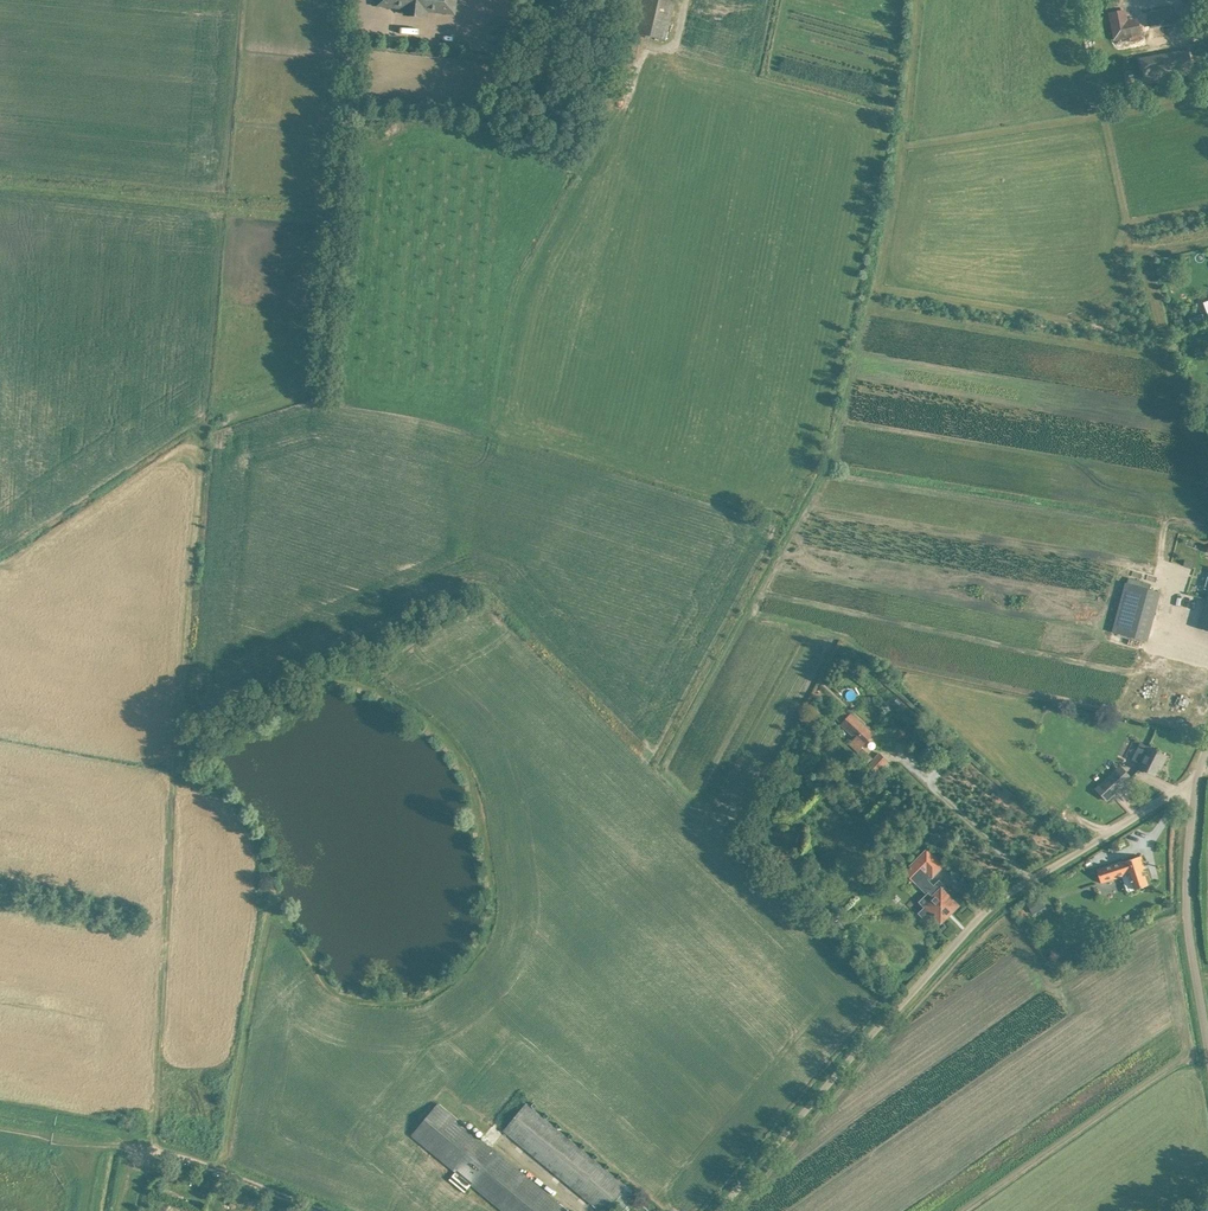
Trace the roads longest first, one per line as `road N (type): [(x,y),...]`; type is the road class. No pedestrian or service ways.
road 1 (unclassified): [(720,1210),(985,914),(1197,786)]
road 2 (unclassified): [(1207,1048),(1188,933),(1197,786)]
road 3 (track): [(126,1135),(322,1210)]

